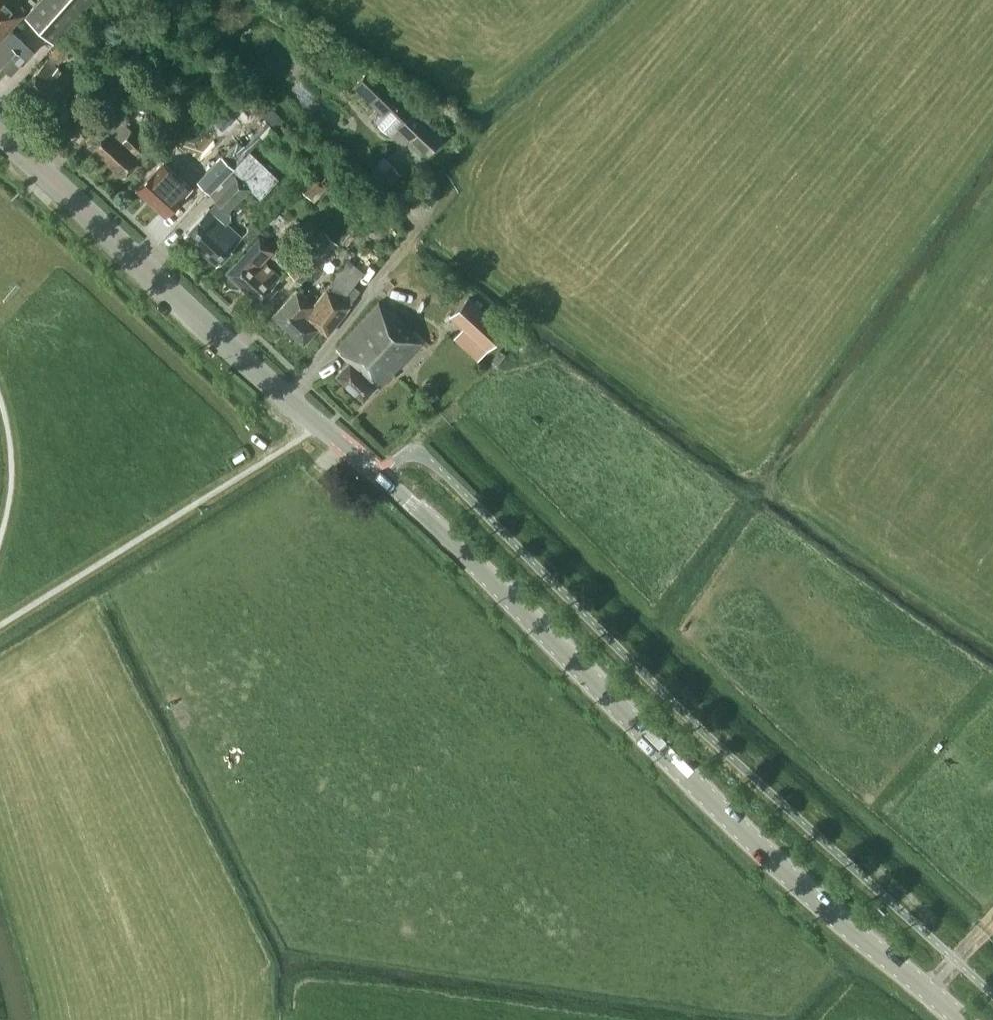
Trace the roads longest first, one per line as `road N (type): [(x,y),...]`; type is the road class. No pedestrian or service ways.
road 1 (secondary): [(959,1019),(743,835),(403,495),(0,130)]

